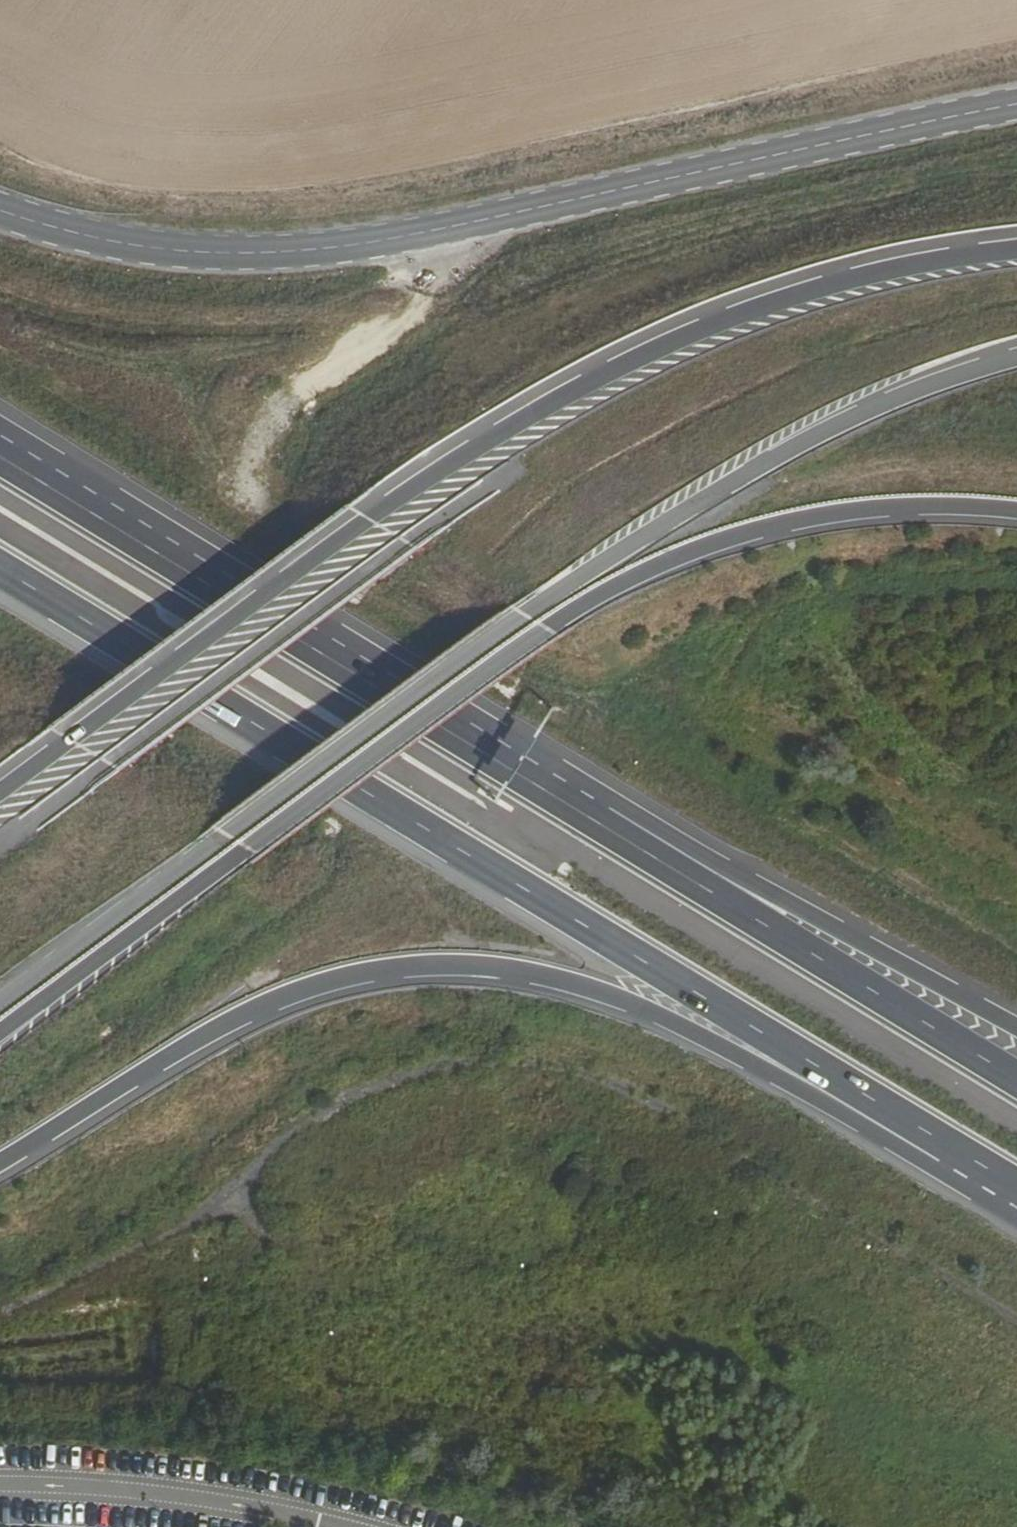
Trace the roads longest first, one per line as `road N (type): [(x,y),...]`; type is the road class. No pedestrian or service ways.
road 1 (trunk): [(0,1031),(553,622),(654,563),(758,530),(863,509),(965,503),(1016,511)]
road 2 (trunk): [(1016,245),(818,291),(650,356),(382,520),(0,789)]
road 3 (track): [(13,1310),(212,1209),(326,1107),(387,1078),(491,1057),(628,1089),(1016,1321)]
road 4 (trunk): [(0,567),(952,1152)]
road 5 (trunk): [(0,1155),(271,1003),(333,978),(466,964),(614,996),(689,1027),(911,1151),(952,1152)]
road 6 (tertiary): [(1016,102),(440,224),(246,257),(90,237),(0,209)]
road 7 (trunk): [(574,790),(0,446)]
road 8 (trunk): [(1016,1070),(621,830),(574,790)]
road 9 (trunk): [(1016,1029),(630,812),(574,790)]

